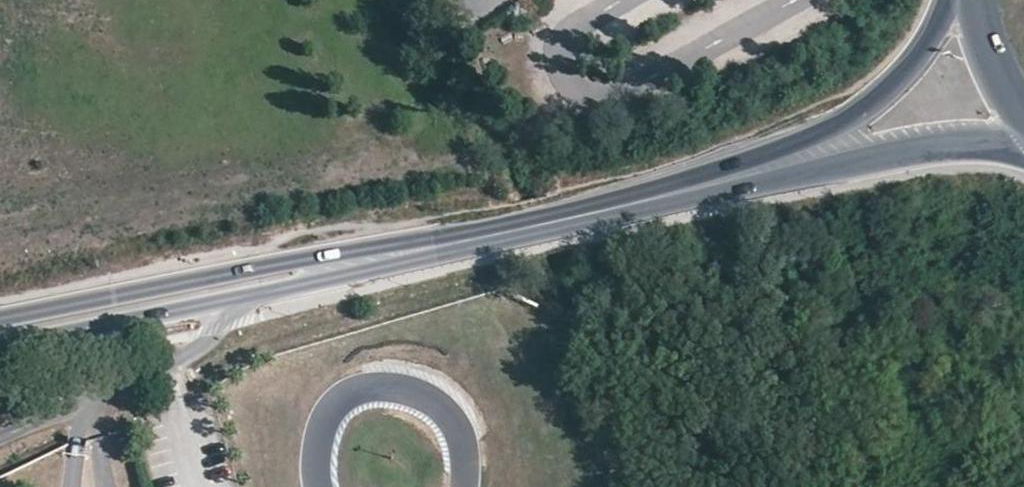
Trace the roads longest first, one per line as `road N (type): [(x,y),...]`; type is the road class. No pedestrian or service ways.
road 1 (secondary): [(669,196),(974,147),(1023,152)]
road 2 (secondary): [(951,0),(920,57),(850,118),(669,196)]
road 3 (secondary): [(330,265),(669,196)]
road 4 (secondary): [(0,353),(312,283),(330,265)]
road 5 (secondary): [(330,265),(306,259),(0,318)]
road 6 (secondary): [(979,0),(1002,75),(1023,113)]

